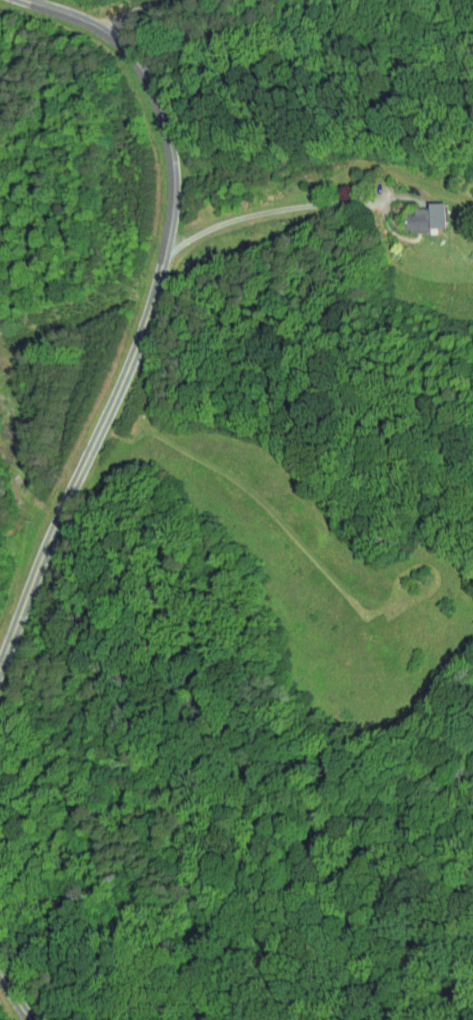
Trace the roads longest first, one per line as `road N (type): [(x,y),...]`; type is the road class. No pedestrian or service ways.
road 1 (residential): [(0,663),(140,337),(173,203),(169,141),(139,65),(102,28),(26,0)]

